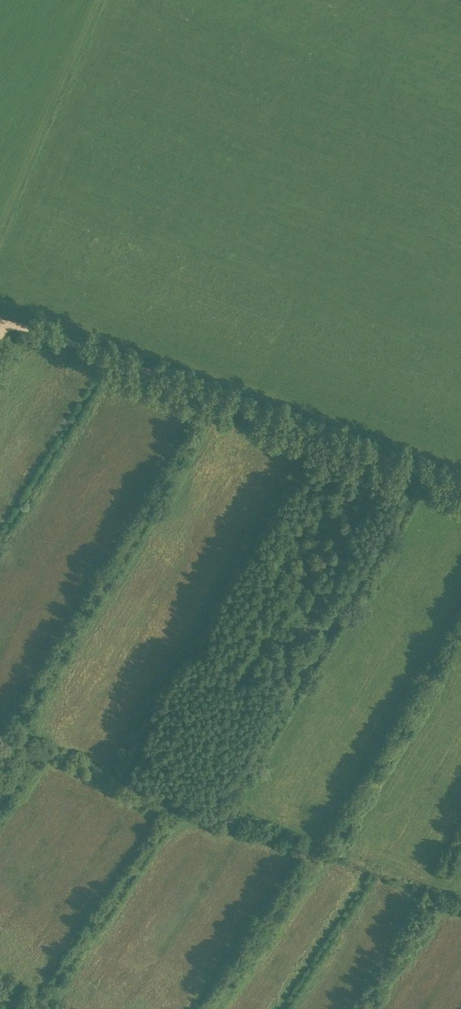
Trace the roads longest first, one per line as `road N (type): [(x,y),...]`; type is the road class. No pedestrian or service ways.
road 1 (track): [(4,327),(69,341),(460,484)]

